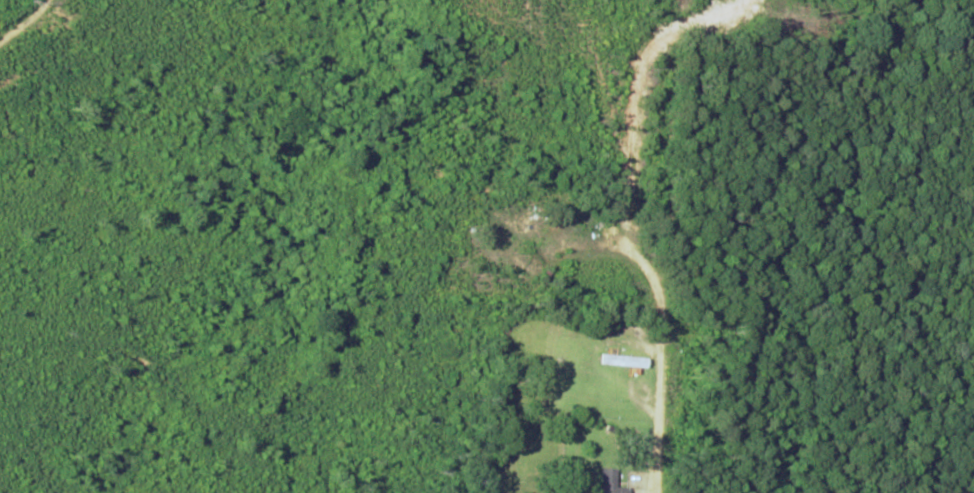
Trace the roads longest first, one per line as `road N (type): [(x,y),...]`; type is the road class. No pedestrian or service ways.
road 1 (track): [(653,492),(661,398),(656,279),(629,242),(637,74),(657,40),(731,23),(753,0)]

